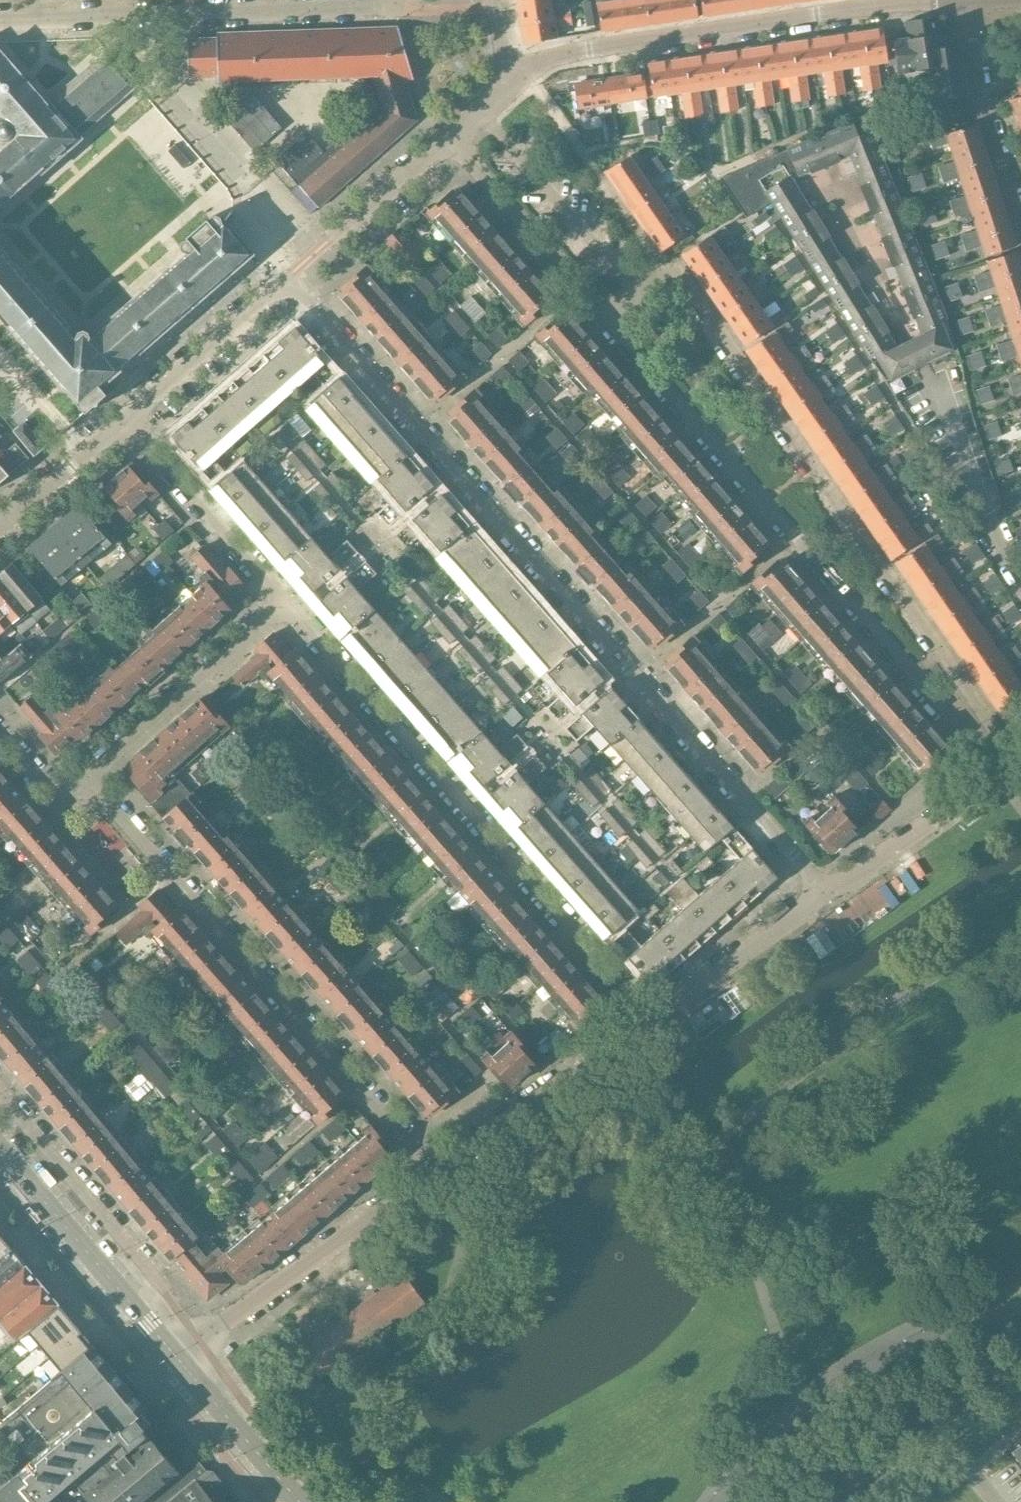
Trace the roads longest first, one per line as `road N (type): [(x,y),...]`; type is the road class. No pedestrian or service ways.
road 1 (residential): [(126,417),(287,279),(830,893)]
road 2 (residential): [(1016,752),(684,284),(661,279),(641,295)]
road 3 (residential): [(609,322),(993,770)]
road 4 (residential): [(651,1021),(282,606)]
road 5 (residential): [(77,787),(108,804),(436,1171)]
road 6 (residential): [(971,1),(891,6),(509,67)]
road 7 (residential): [(397,0),(0,17)]
road 8 (residential): [(436,1171),(178,1358)]
road 9 (residential): [(150,1325),(156,1278),(0,1094)]
road 10 (residential): [(77,787),(282,606)]
road 11 (residential): [(651,1021),(436,1171)]
road 12 (residential): [(282,606),(126,417)]
road 13 (residential): [(641,295),(479,113)]
road 14 (residential): [(450,140),(609,322)]
road 15 (residential): [(150,1325),(0,1147)]
road 16 (residential): [(1020,221),(985,109),(971,1)]
road 17 (residential): [(830,893),(651,1021)]
road 18 (residential): [(993,770),(830,893)]
road 19 (residential): [(301,1501),(178,1358)]
road 20 (residential): [(0,520),(126,417)]
road 21 (residential): [(330,238),(450,140)]

